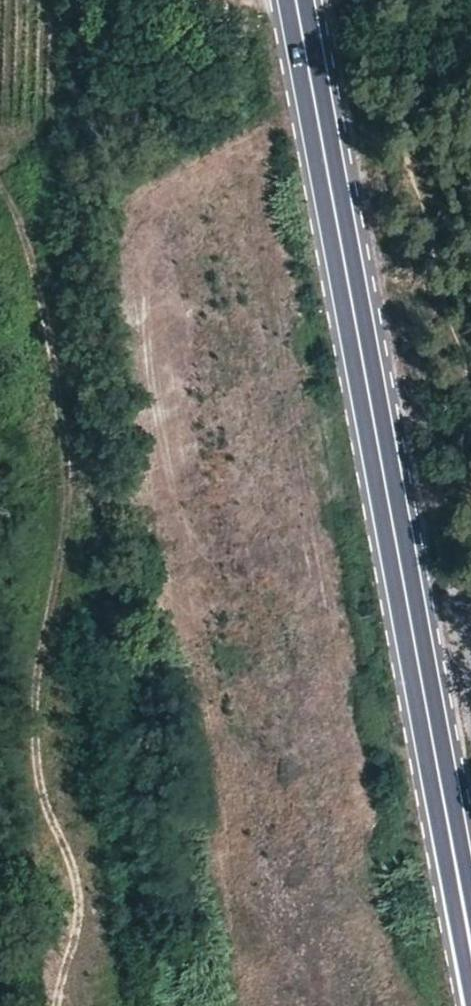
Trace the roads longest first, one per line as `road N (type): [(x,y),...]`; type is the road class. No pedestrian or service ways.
road 1 (secondary): [(295,0),(470,933)]
road 2 (track): [(57,1005),(80,901),(41,788),(34,712),(63,561),(65,449),(45,306),(0,166)]

